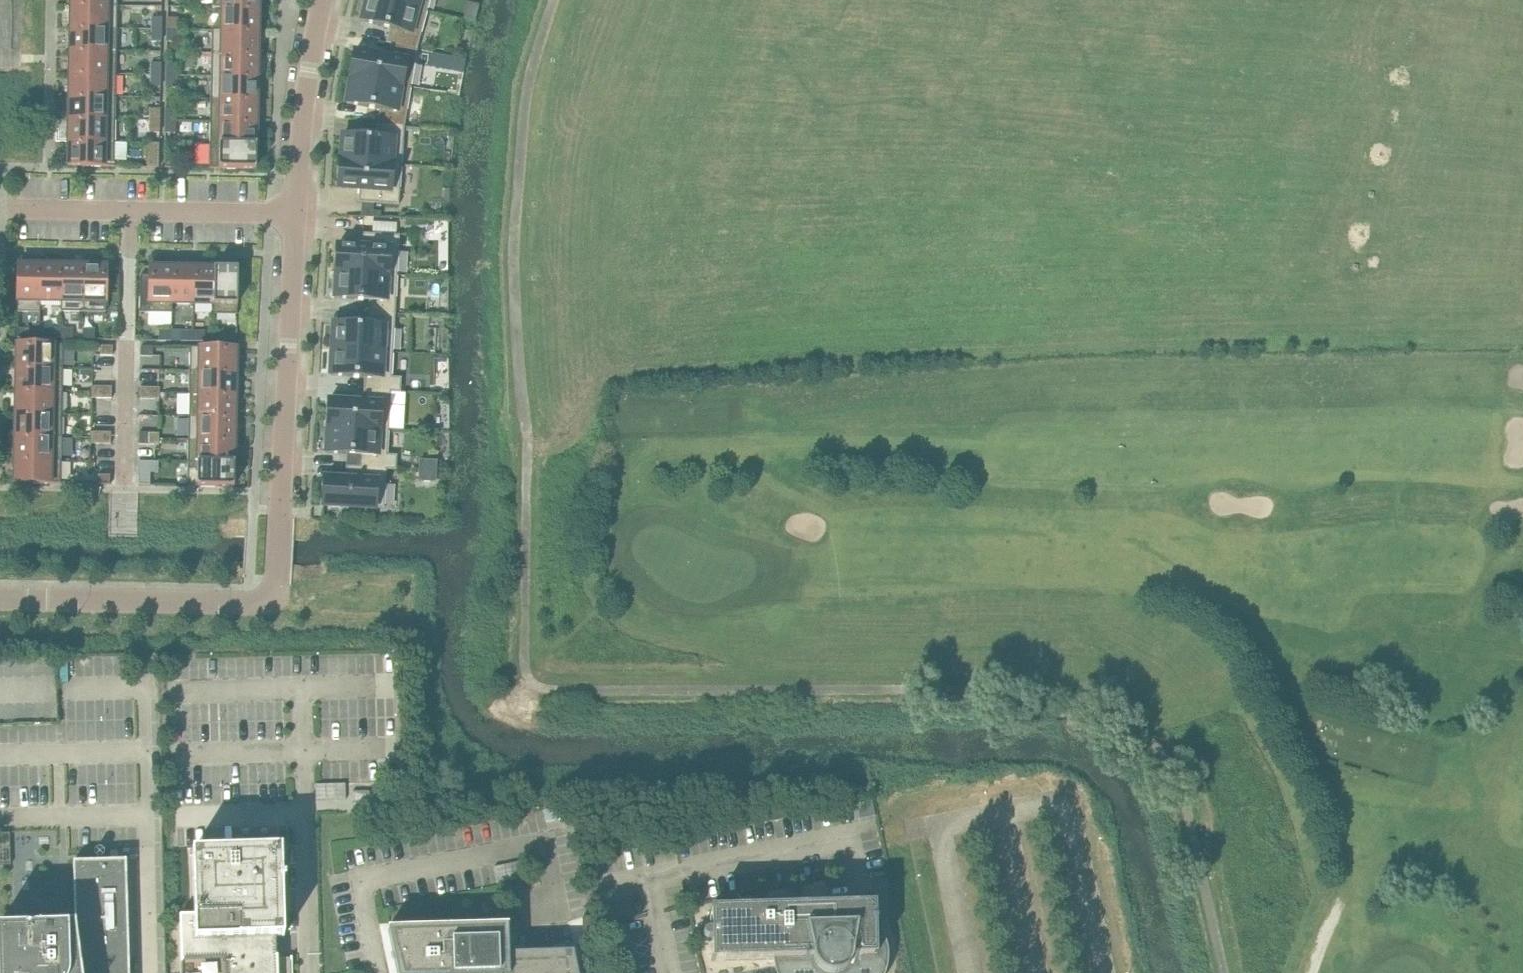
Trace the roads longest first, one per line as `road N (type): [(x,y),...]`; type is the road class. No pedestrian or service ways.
road 1 (residential): [(278,570),(297,214)]
road 2 (residential): [(278,570),(273,596),(241,604),(0,598)]
road 3 (residential): [(2,208),(297,214)]
road 4 (residential): [(297,214),(321,0)]

